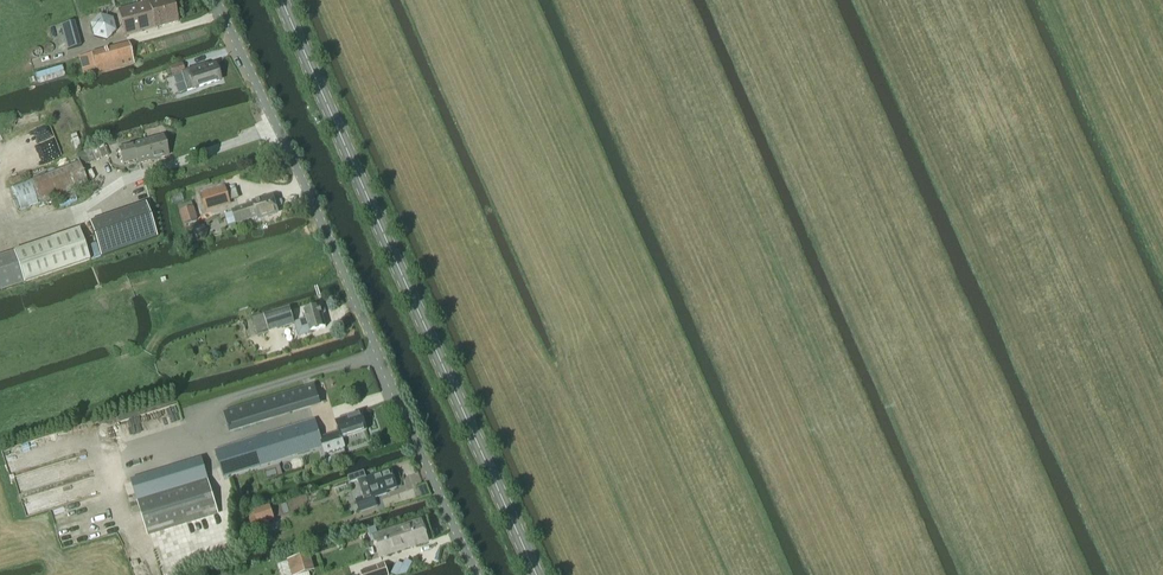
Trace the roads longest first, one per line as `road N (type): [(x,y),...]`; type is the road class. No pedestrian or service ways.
road 1 (residential): [(478,574),(217,0)]
road 2 (secondary): [(536,574),(282,0)]

